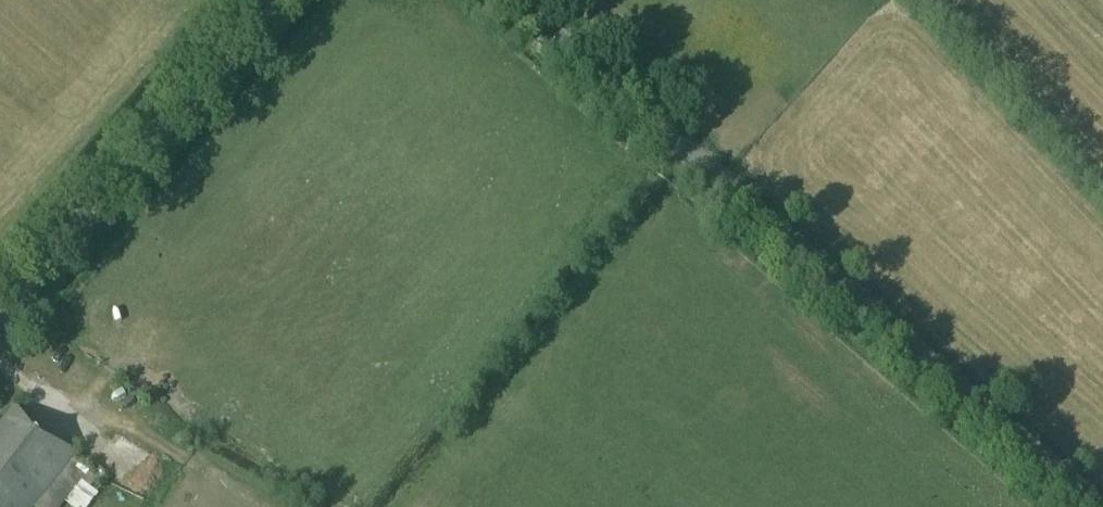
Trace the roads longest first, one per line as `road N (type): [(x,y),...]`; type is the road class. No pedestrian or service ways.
road 1 (tertiary): [(1102,505),(527,0)]
road 2 (tertiary): [(0,306),(269,0)]

